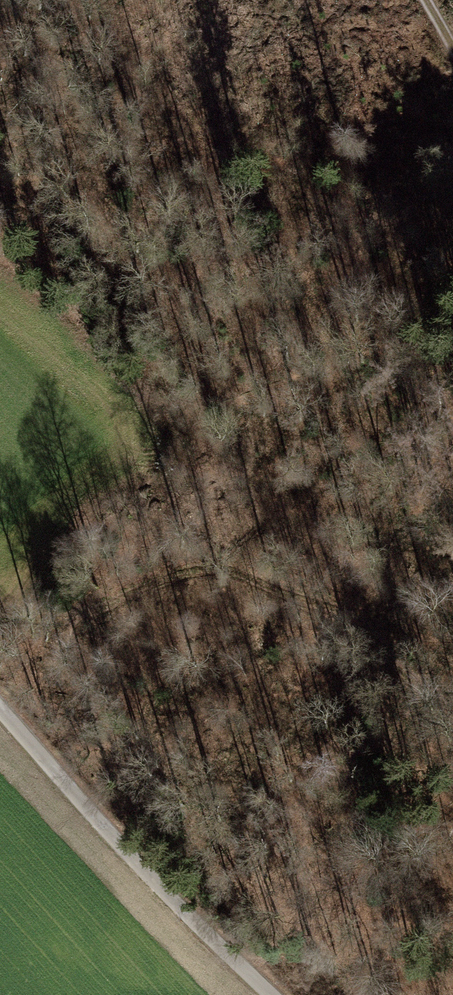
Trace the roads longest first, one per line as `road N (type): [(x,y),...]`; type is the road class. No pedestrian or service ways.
road 1 (track): [(0,612),(211,569),(256,532),(320,457),(338,404),(326,331),(232,141),(141,0)]
road 2 (unclassified): [(273,994),(0,706)]

